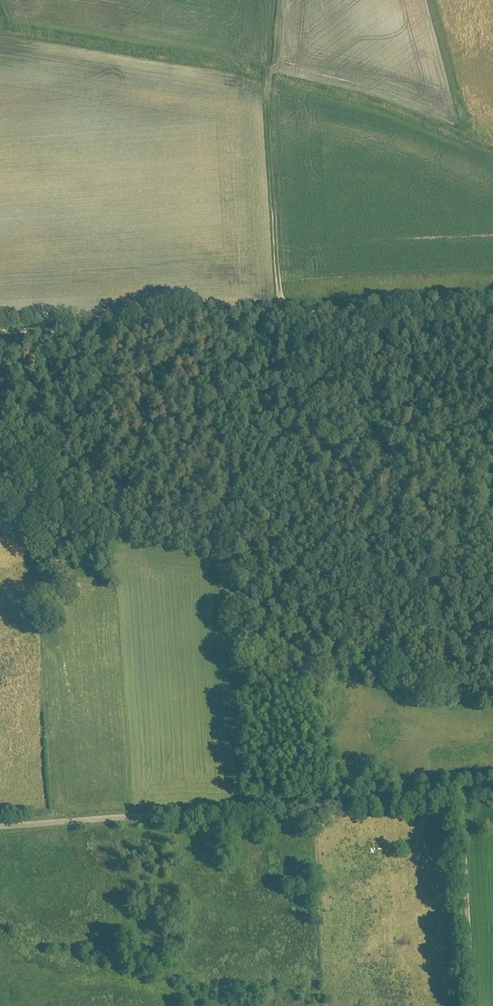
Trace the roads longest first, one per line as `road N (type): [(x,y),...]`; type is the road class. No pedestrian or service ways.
road 1 (track): [(0,827),(492,795)]
road 2 (track): [(492,302),(0,330)]
road 3 (track): [(471,1005),(459,796)]
road 4 (track): [(27,328),(49,534)]

